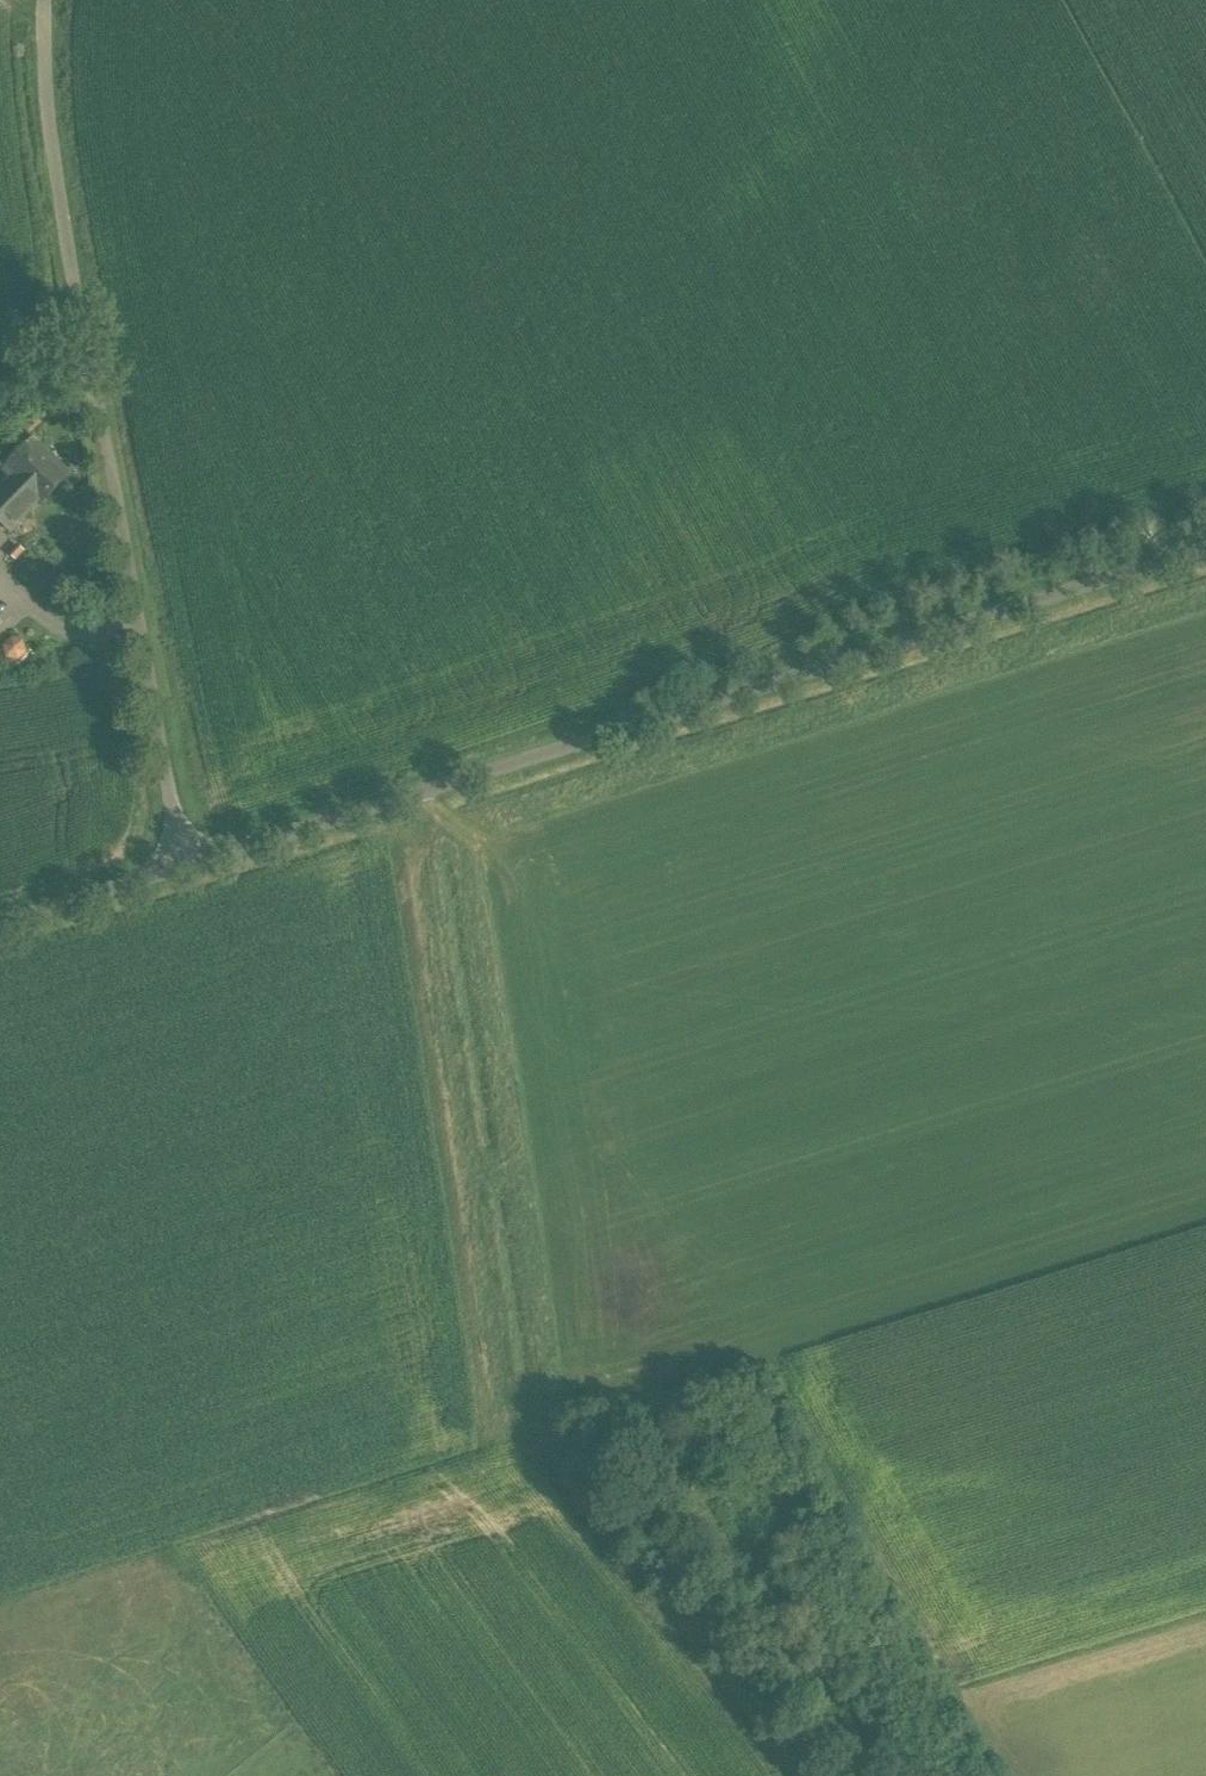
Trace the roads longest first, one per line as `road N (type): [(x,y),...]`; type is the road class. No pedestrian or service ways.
road 1 (unclassified): [(1205,553),(181,867)]
road 2 (unclassified): [(181,867),(52,144),(46,0)]
road 3 (unclassified): [(181,867),(0,923)]

